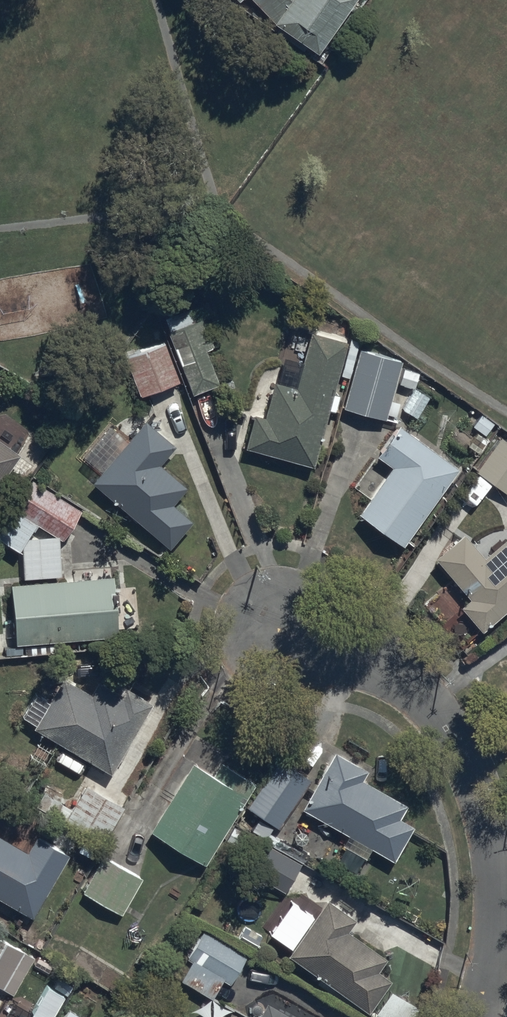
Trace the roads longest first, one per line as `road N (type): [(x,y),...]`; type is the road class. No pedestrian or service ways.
road 1 (residential): [(475,1016),(494,977),(500,887),(485,792),(423,697),(271,625)]

